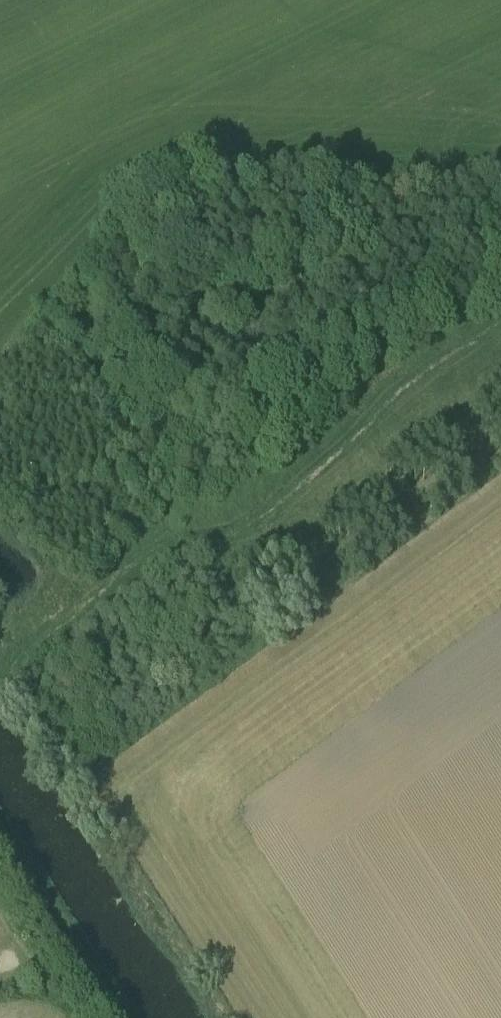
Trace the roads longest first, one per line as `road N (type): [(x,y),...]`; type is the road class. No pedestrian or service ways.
road 1 (track): [(25,653),(170,535),(160,474),(74,345),(42,338),(0,363)]
road 2 (track): [(170,535),(224,541),(297,504),(500,353)]

